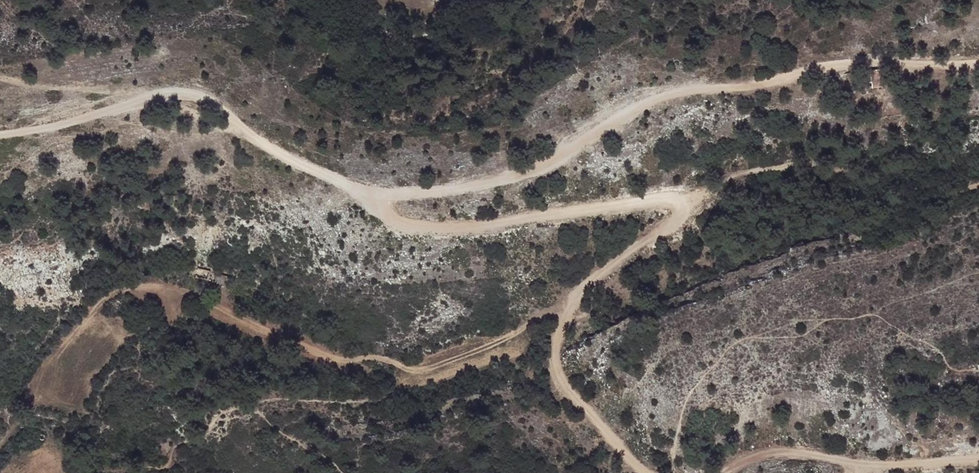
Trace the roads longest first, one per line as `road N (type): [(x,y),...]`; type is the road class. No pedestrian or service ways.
road 1 (track): [(646,472),(556,374),(555,342),(572,304),(673,221),(673,199),(432,228),(279,156),(214,101),(189,92),(155,93),(80,121),(0,137)]
road 2 (track): [(572,304),(439,368),(411,369),(378,357),(341,362),(203,296),(129,284),(110,293),(45,362),(34,401),(0,443)]
road 3 (track): [(978,59),(647,100),(543,164),(477,188),(369,200)]
road 4 (track): [(678,209),(741,171),(931,166),(978,179)]
road 5 (track): [(978,457),(877,466),(769,453),(719,472)]
road 6 (track): [(332,0),(375,35),(407,43),(453,28),(490,0)]
road 7 (track): [(155,93),(0,78)]

